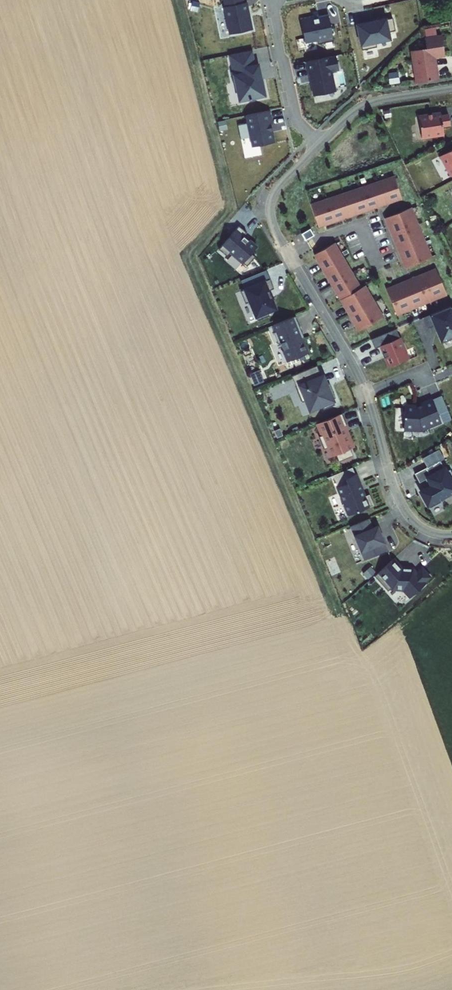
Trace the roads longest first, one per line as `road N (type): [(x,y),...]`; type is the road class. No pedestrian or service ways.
road 1 (residential): [(367,397),(271,215),(276,192),(319,146)]
road 2 (residential): [(451,536),(422,528),(404,509),(367,397)]
road 3 (residential): [(319,146),(294,115),(274,0)]
road 4 (residential): [(319,146),(364,106),(451,90)]

